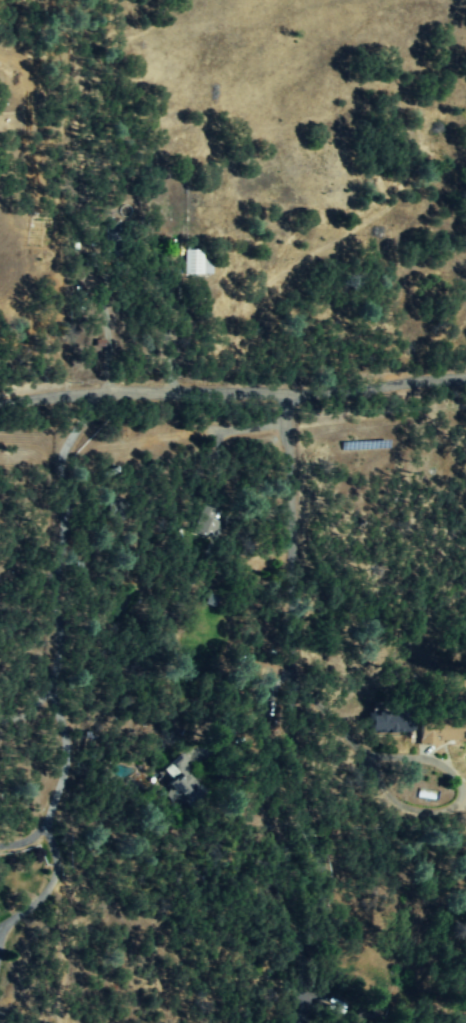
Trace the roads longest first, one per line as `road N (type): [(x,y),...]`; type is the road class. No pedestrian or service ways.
road 1 (residential): [(465,392),(0,397)]
road 2 (residential): [(87,396),(59,459),(51,697),(64,761),(42,829)]
road 3 (residential): [(281,394),(299,818)]

